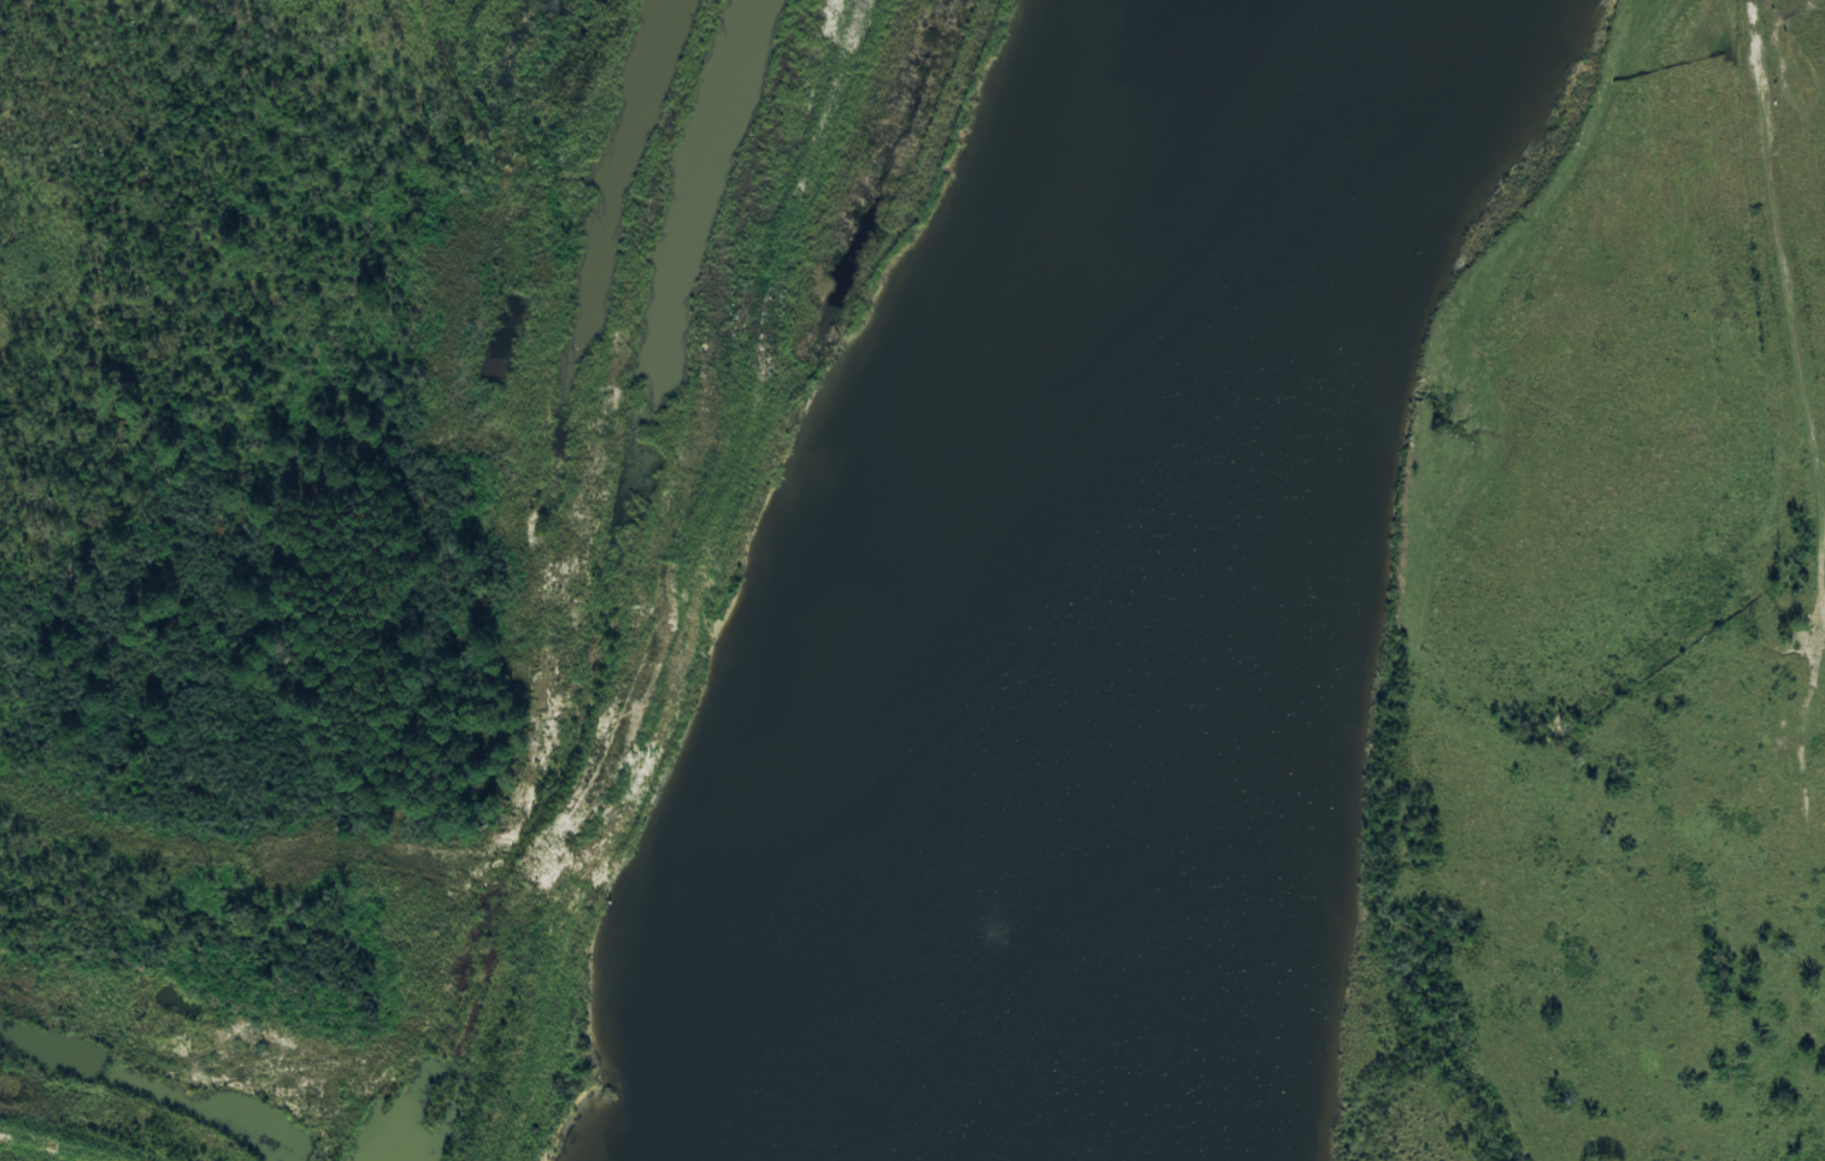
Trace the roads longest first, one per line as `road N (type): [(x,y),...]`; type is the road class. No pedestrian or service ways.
road 1 (track): [(1755,0),(1824,595),(1798,750),(1811,811)]

